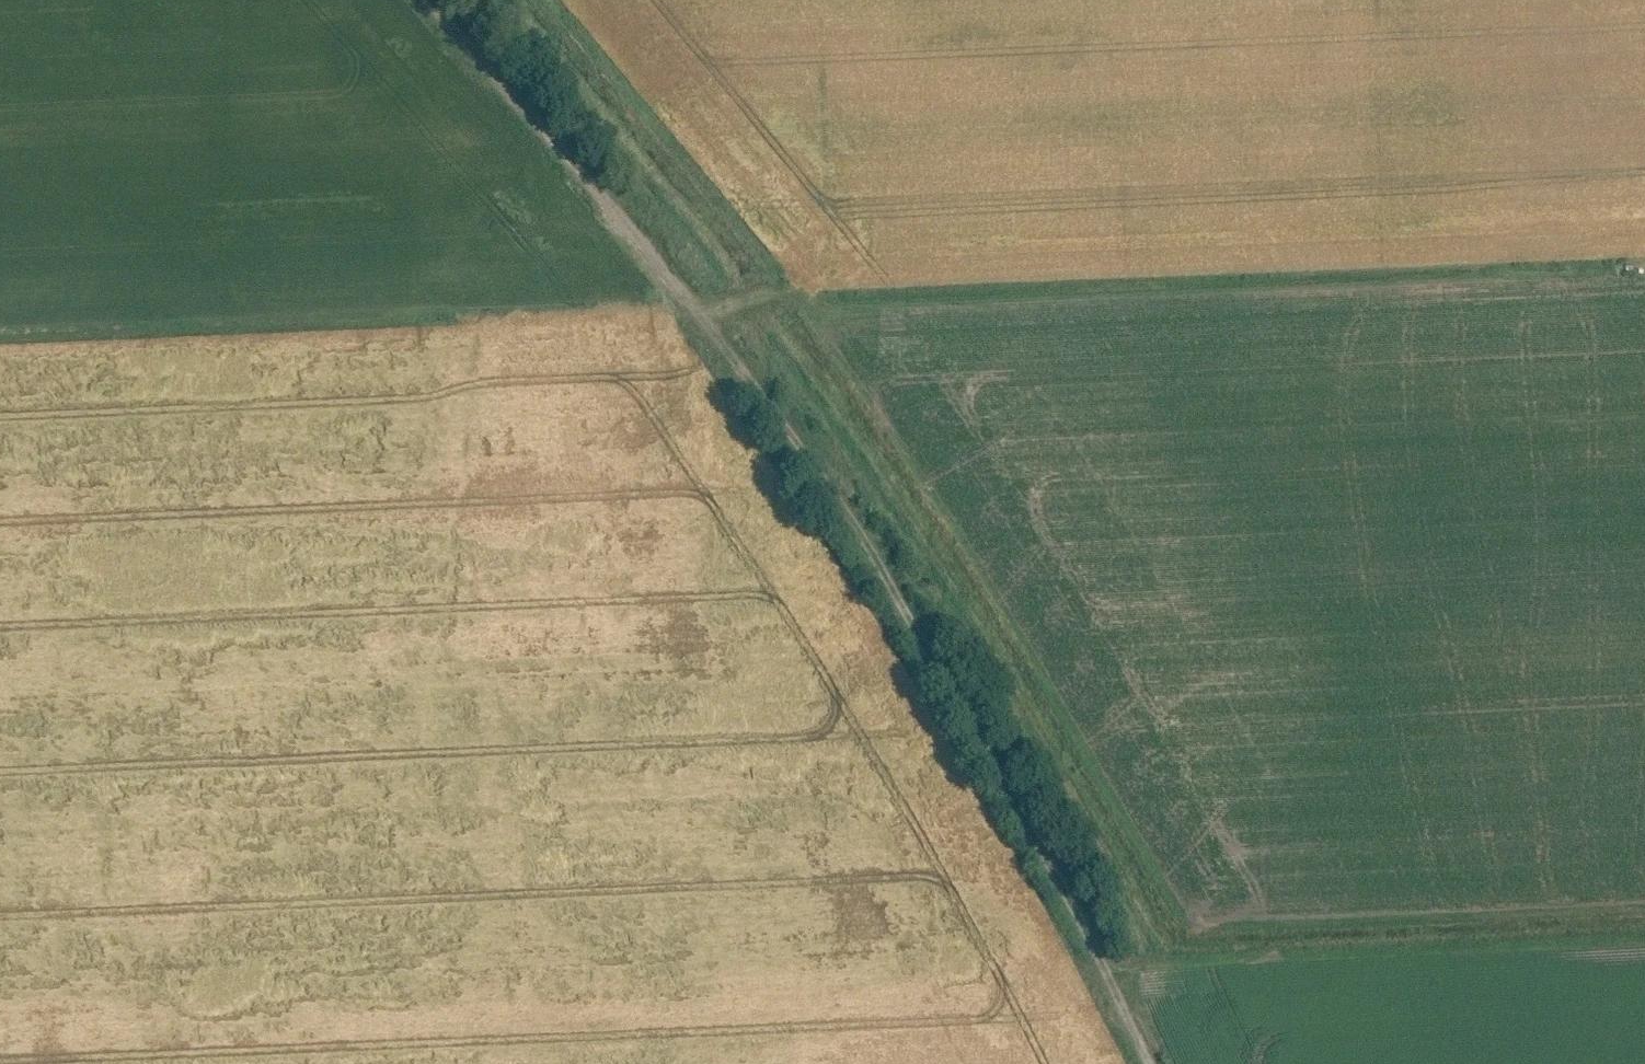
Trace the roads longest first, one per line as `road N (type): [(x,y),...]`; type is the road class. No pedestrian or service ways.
road 1 (track): [(428,0),(632,228),(741,363),(855,527),(1037,840),(1149,1063)]

